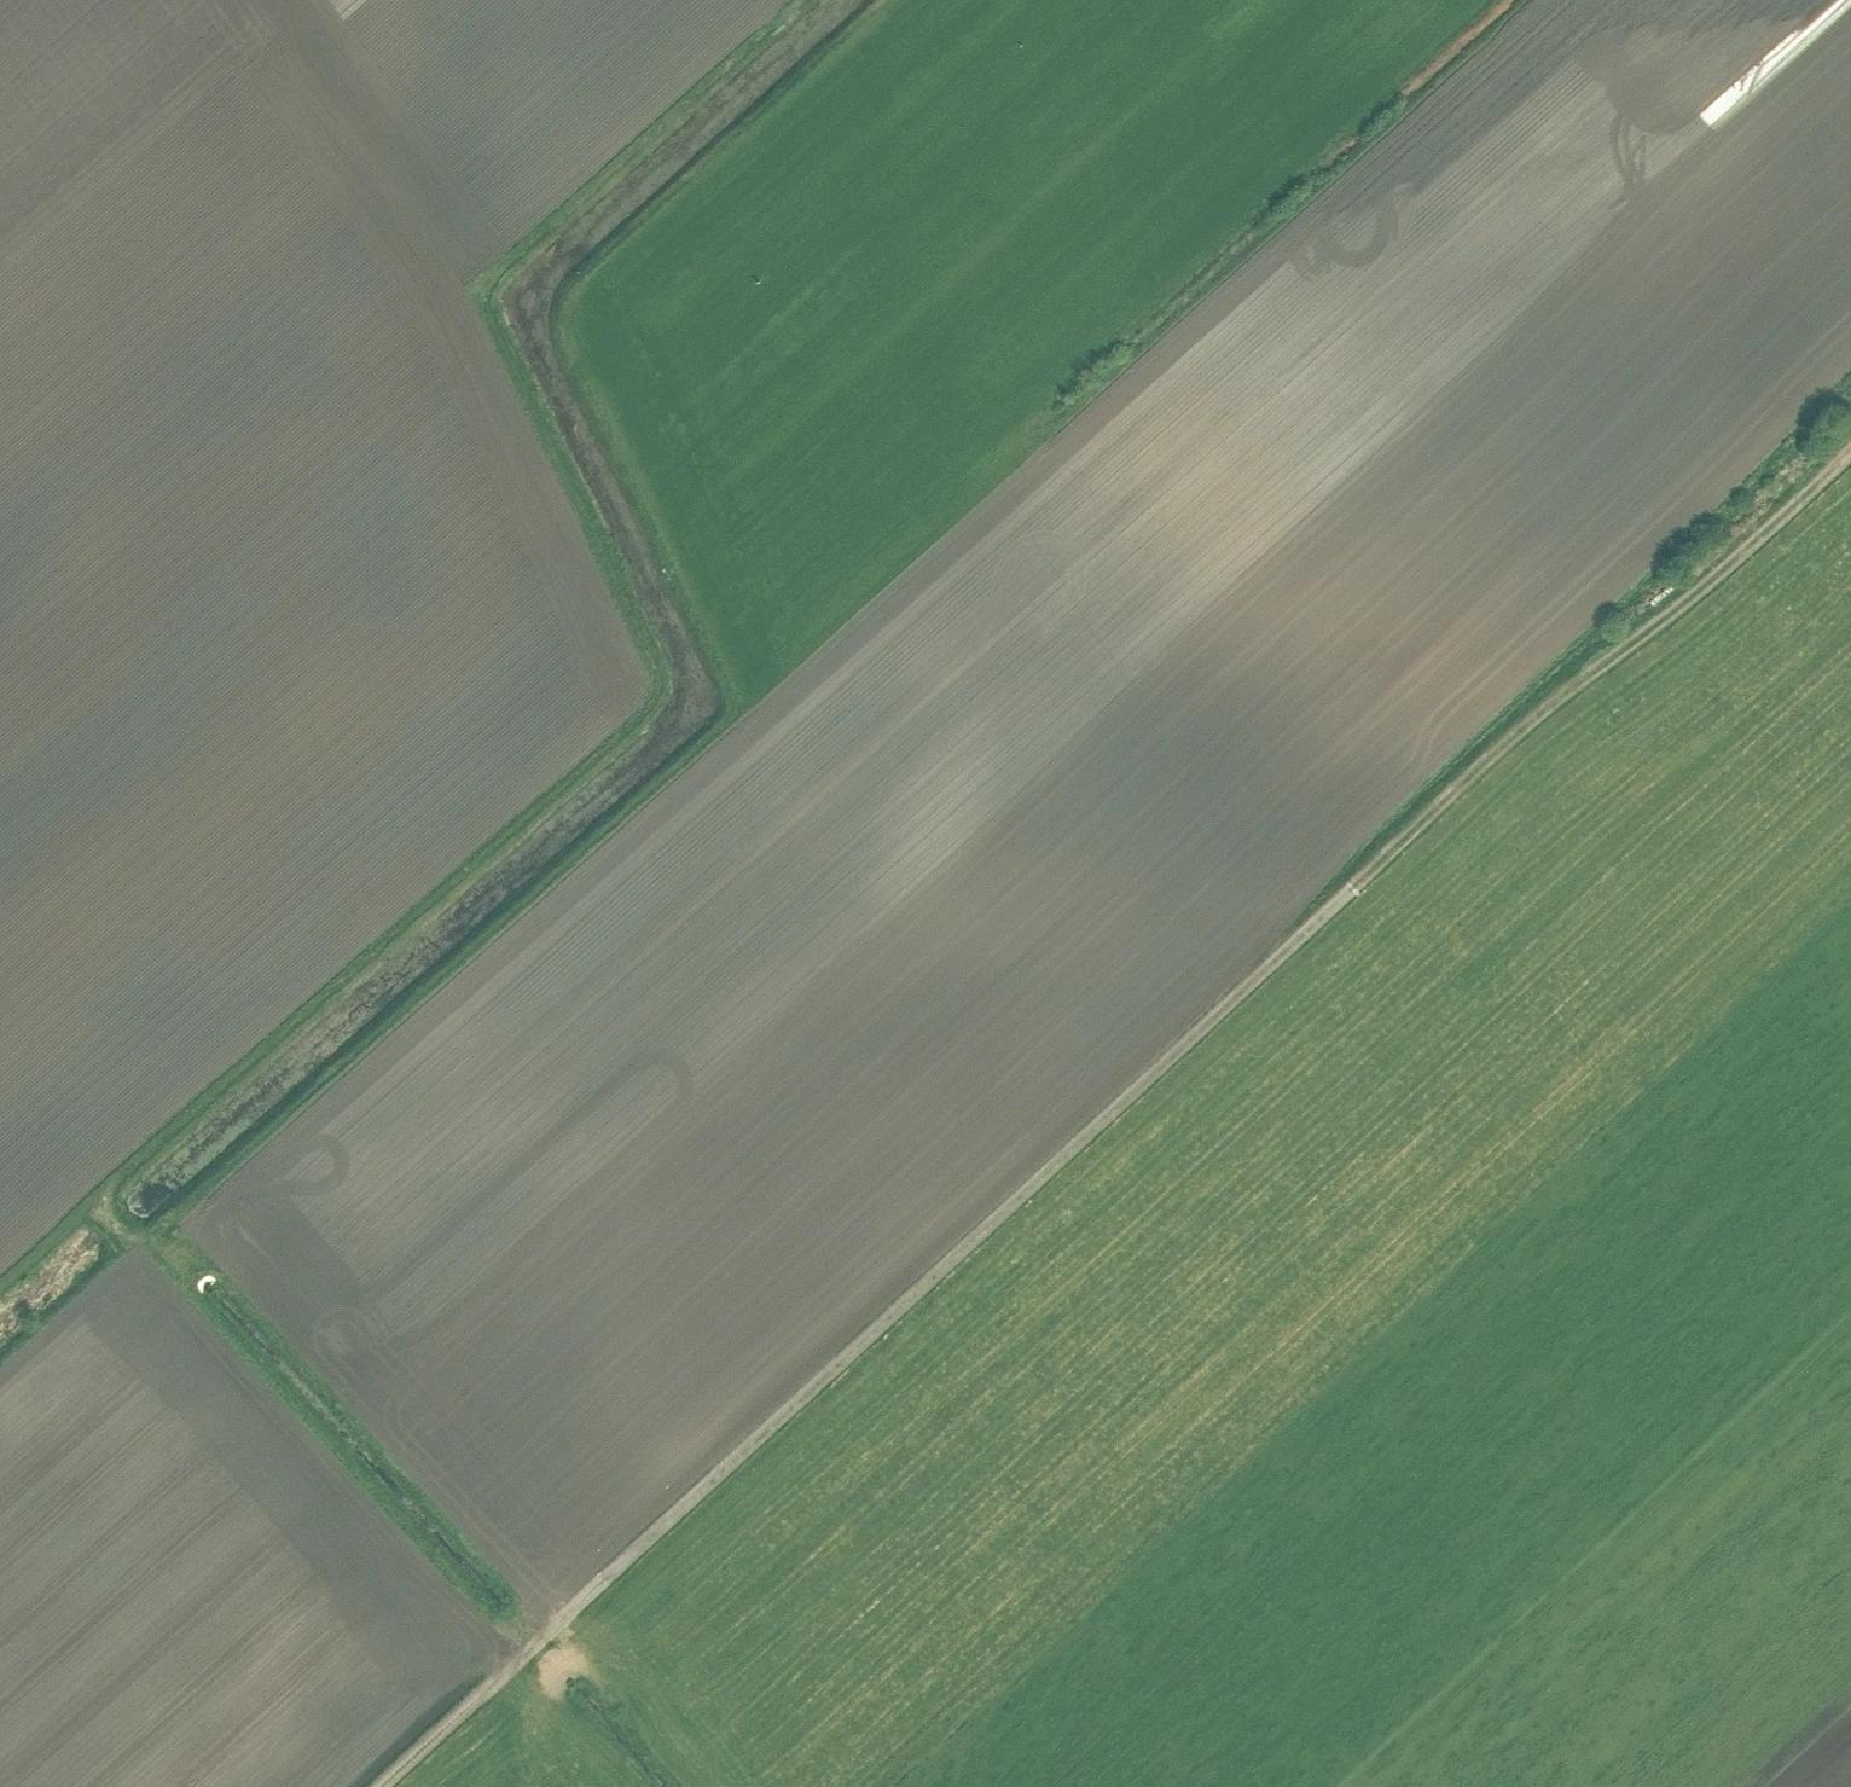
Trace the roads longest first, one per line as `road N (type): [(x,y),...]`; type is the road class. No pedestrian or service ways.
road 1 (track): [(1850,448),(1347,892),(375,1786)]

